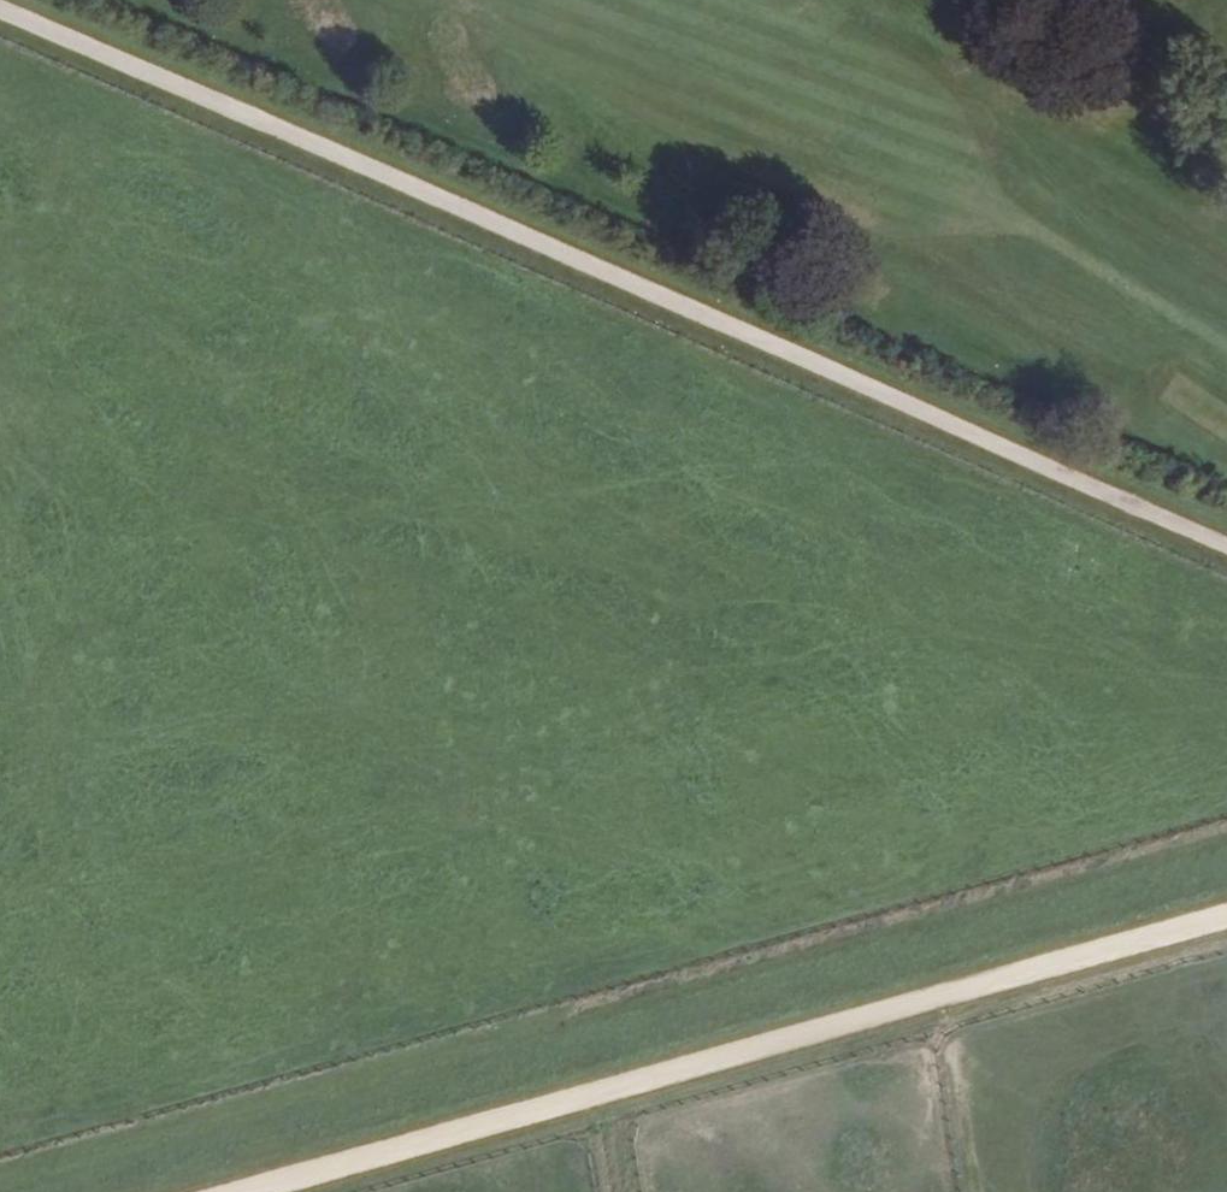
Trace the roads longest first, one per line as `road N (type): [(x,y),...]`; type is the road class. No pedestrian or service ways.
road 1 (track): [(0,18),(1226,550)]
road 2 (track): [(256,1191),(1226,916)]

